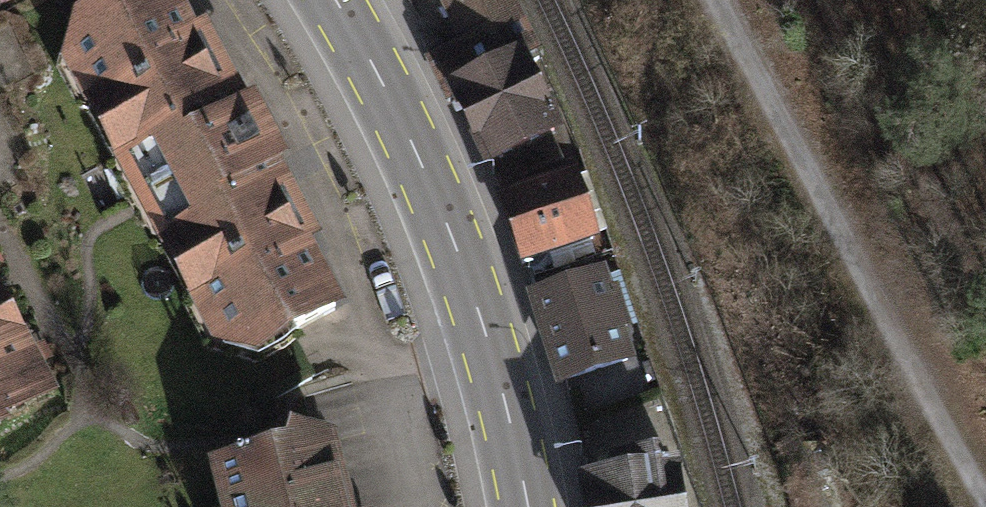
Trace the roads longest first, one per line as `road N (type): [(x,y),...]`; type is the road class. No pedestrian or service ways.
road 1 (primary): [(518,506),(480,344),(434,225),(328,0)]

